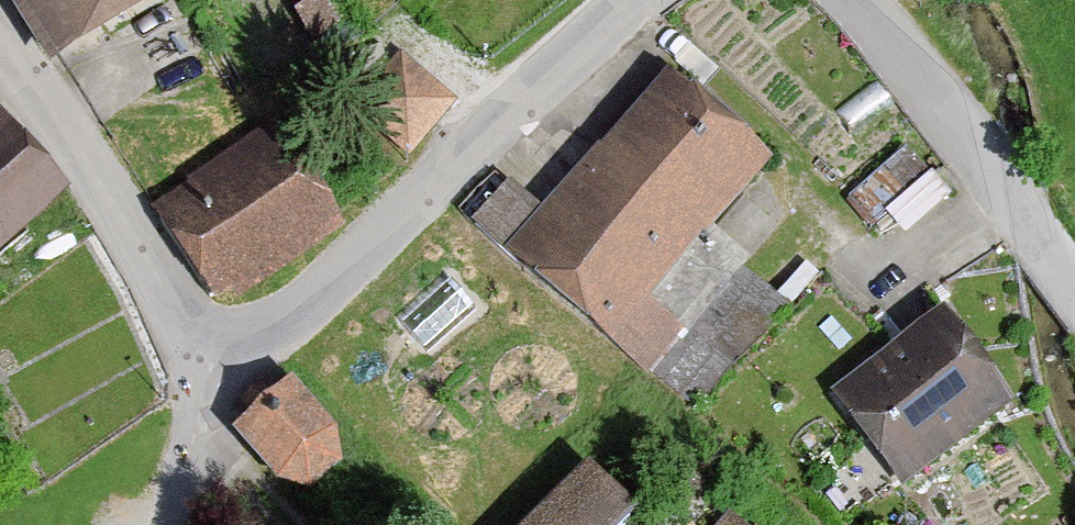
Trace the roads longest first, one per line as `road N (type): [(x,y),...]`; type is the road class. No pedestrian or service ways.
road 1 (unclassified): [(220,361),(305,306),(631,0)]
road 2 (unclassified): [(0,45),(220,361)]
road 3 (unclassified): [(861,0),(1074,289)]
road 4 (unclassified): [(158,524),(220,361)]

